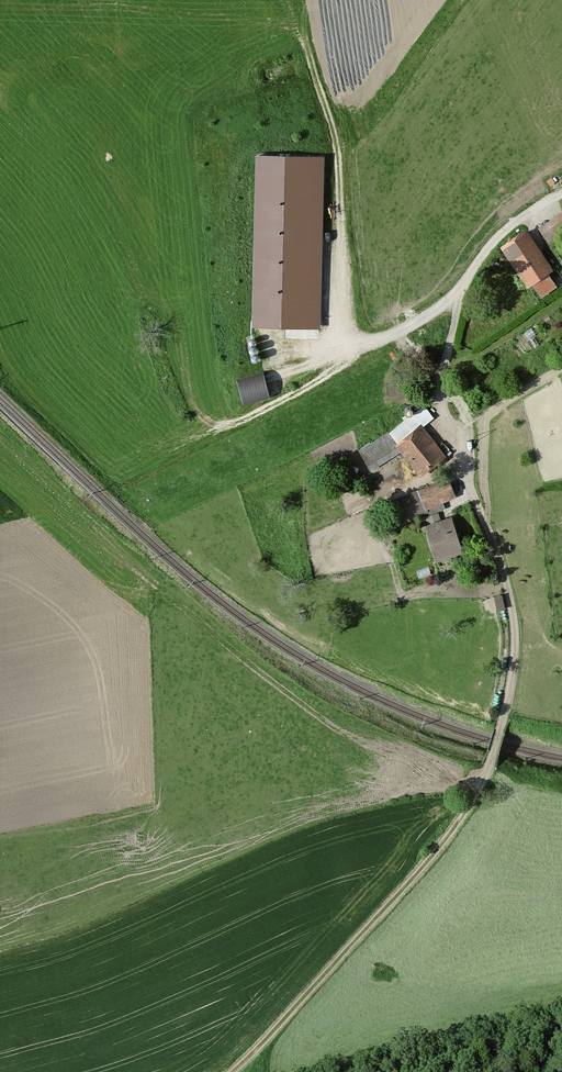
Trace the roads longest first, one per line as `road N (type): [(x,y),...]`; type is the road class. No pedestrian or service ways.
road 1 (unclassified): [(489,764),(513,670),(514,607),(448,433),(443,371),(466,284),(527,212),(561,195)]
road 2 (track): [(231,1071),(439,847),(489,764)]
road 3 (track): [(448,433),(561,370)]

